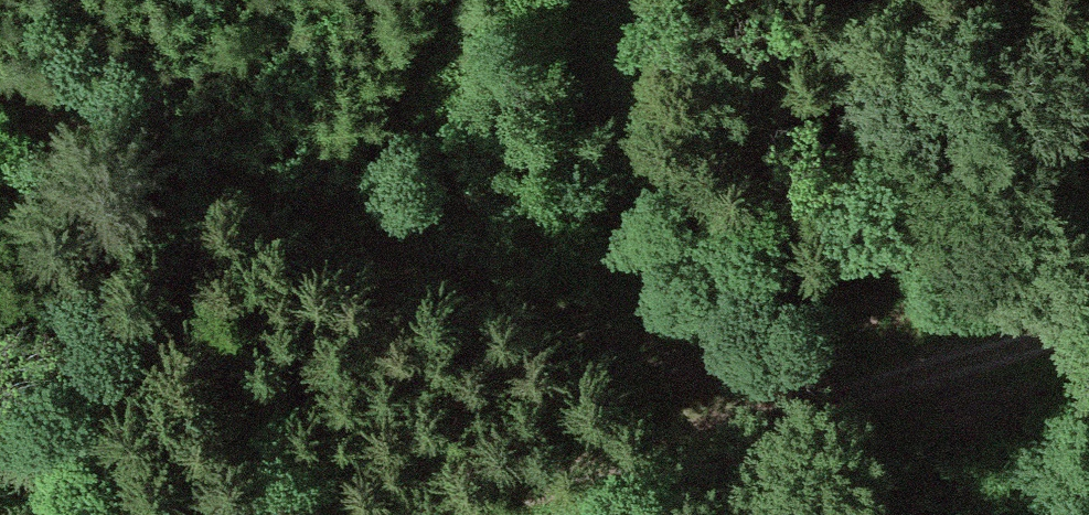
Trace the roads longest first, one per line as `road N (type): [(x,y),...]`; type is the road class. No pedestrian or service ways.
road 1 (track): [(1088,329),(802,408),(0,107)]
road 2 (track): [(434,514),(802,408)]

